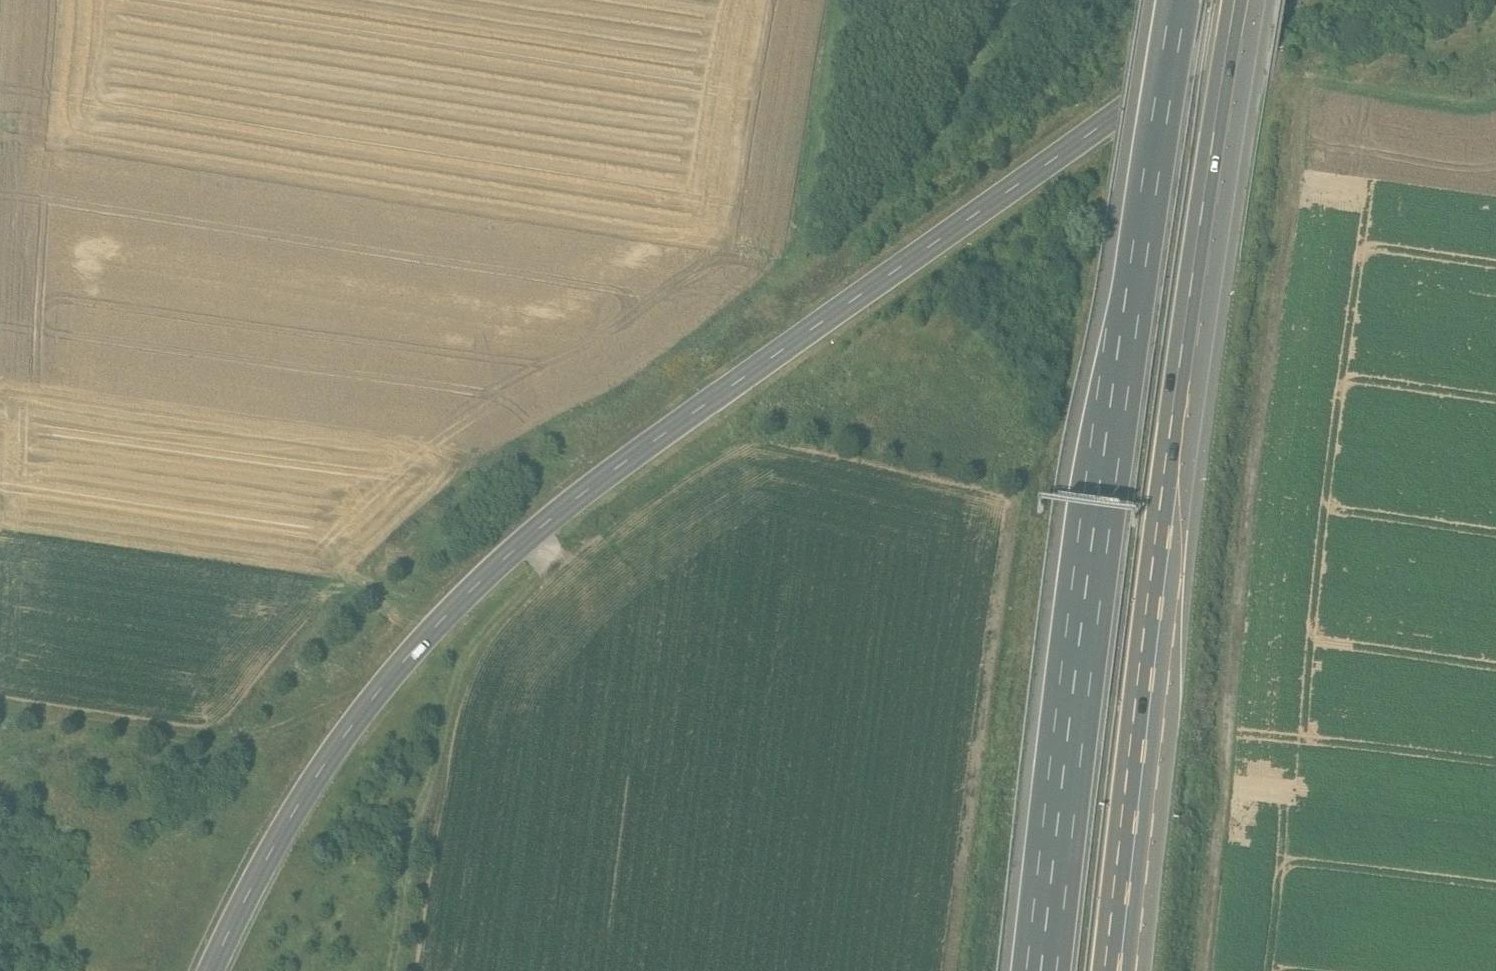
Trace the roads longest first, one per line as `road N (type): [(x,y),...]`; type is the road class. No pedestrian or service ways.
road 1 (tertiary): [(1260,0),(531,537),(369,705),(279,840),(212,970)]
road 2 (motorway): [(1183,0),(1131,327),(1049,970)]
road 3 (motorway): [(1115,970),(1141,717),(1244,0)]
road 4 (track): [(1201,970),(1246,548),(1315,79)]
road 5 (track): [(1018,476),(948,970)]

